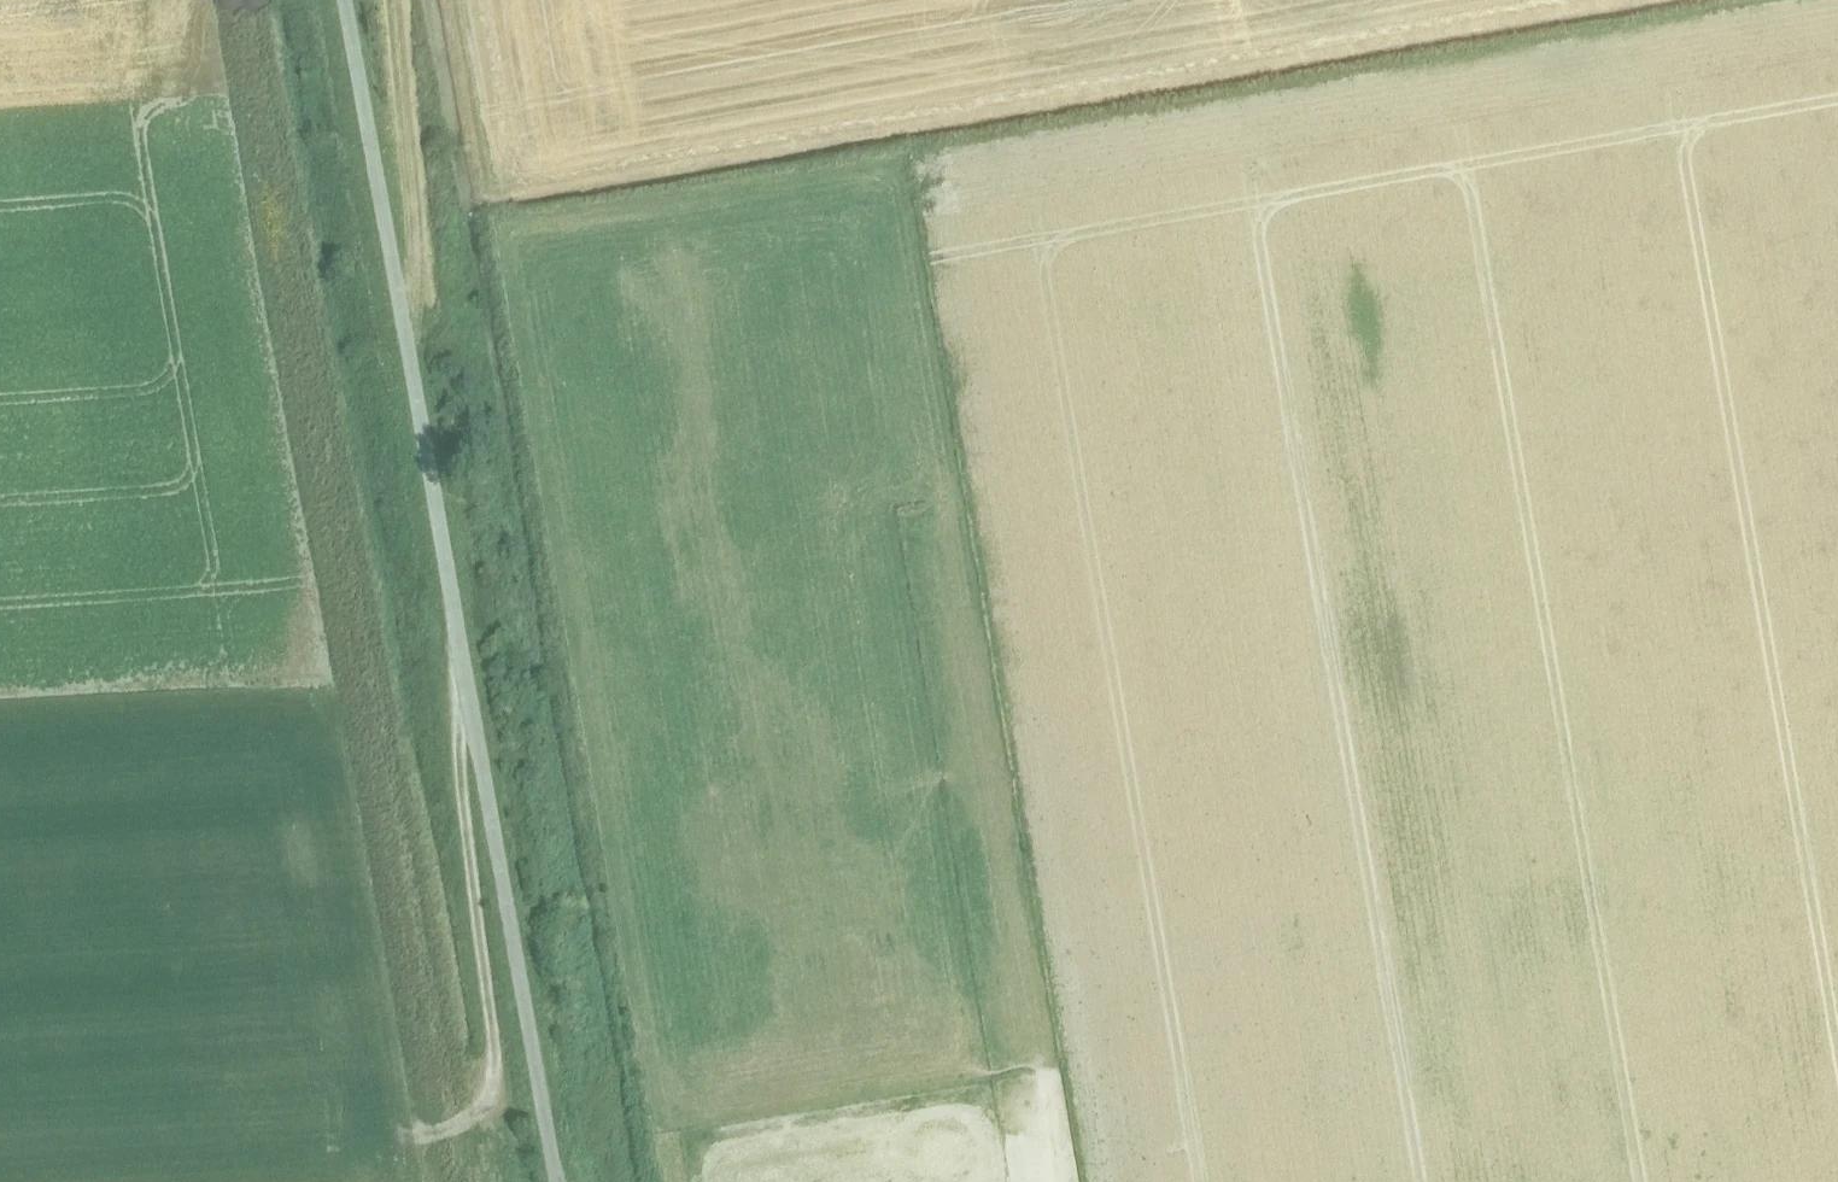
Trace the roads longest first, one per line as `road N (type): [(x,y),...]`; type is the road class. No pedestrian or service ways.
road 1 (tertiary): [(564,1181),(350,0)]

